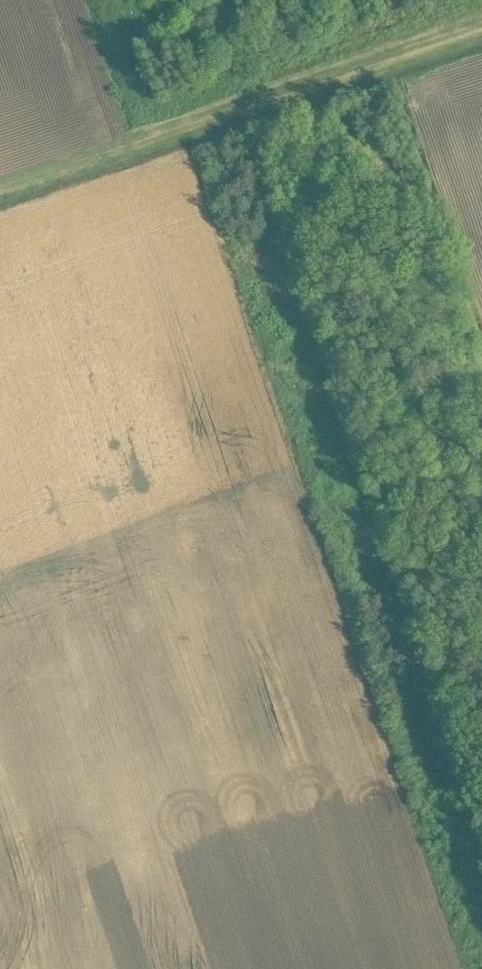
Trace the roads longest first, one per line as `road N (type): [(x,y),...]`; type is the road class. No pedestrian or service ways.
road 1 (track): [(481,28),(0,186)]

